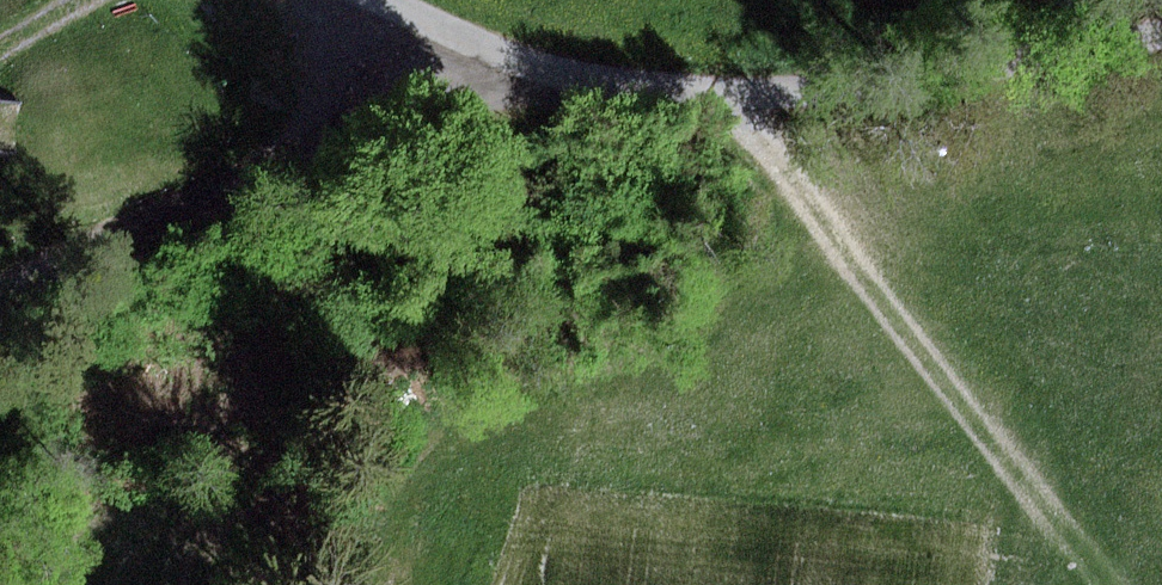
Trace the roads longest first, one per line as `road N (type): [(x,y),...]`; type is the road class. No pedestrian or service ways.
road 1 (track): [(1161,35),(881,85),(746,99),(565,76),(455,38),(384,0)]
road 2 (track): [(746,99),(1114,584)]
road 3 (track): [(0,294),(263,162),(455,38)]

